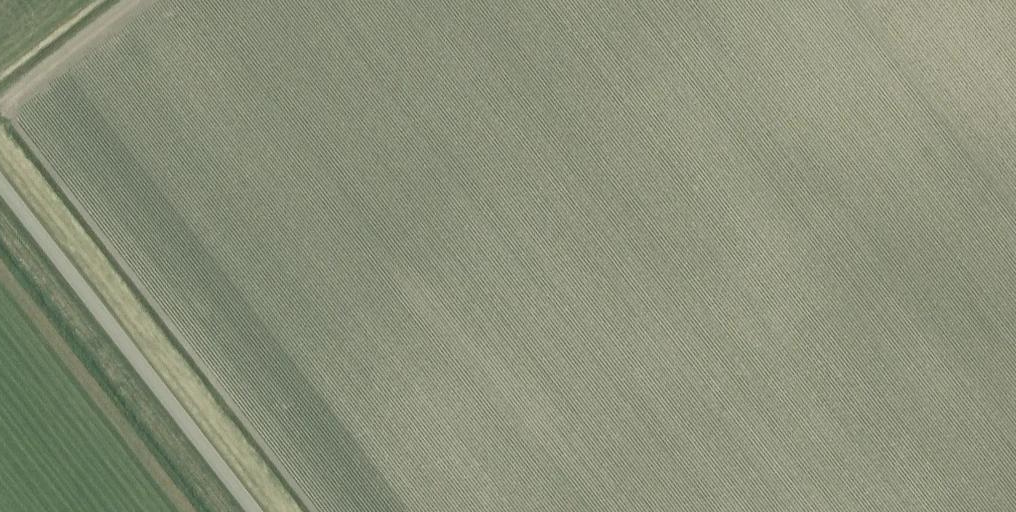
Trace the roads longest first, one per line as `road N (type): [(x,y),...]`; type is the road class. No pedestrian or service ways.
road 1 (unclassified): [(254,511),(0,185)]

